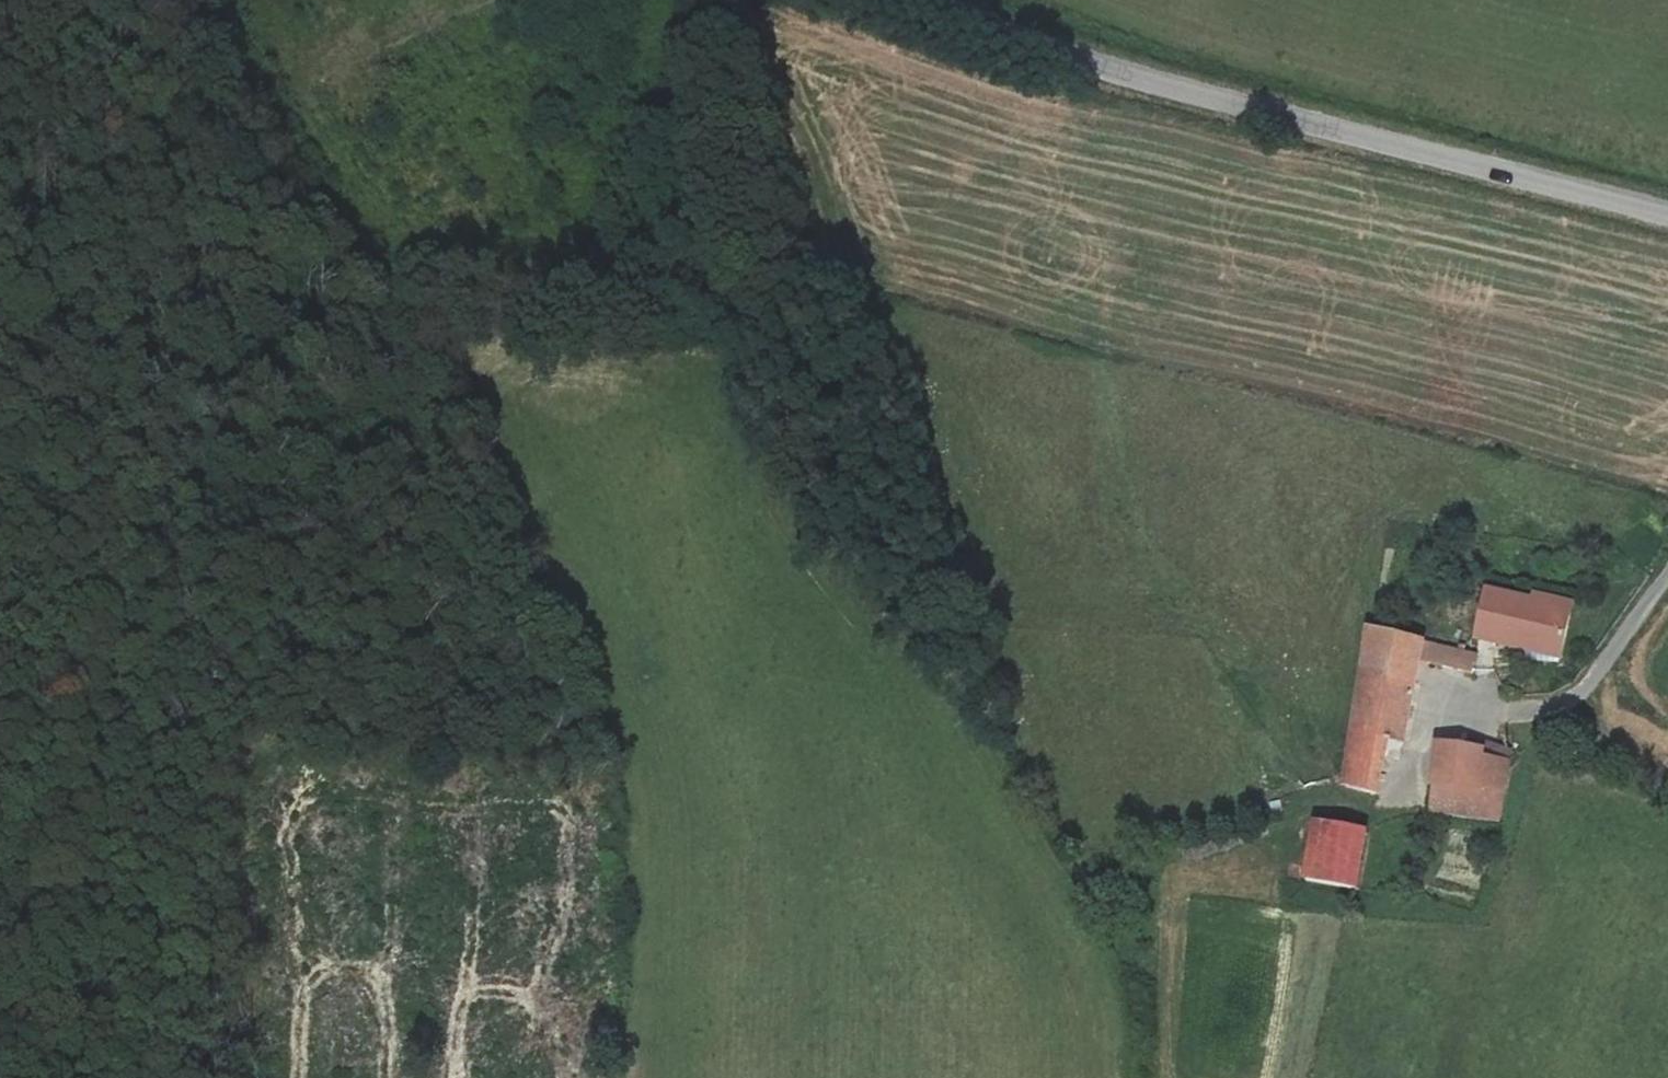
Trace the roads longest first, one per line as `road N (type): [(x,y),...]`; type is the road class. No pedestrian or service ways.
road 1 (unclassified): [(1667,210),(1146,72),(957,0)]

